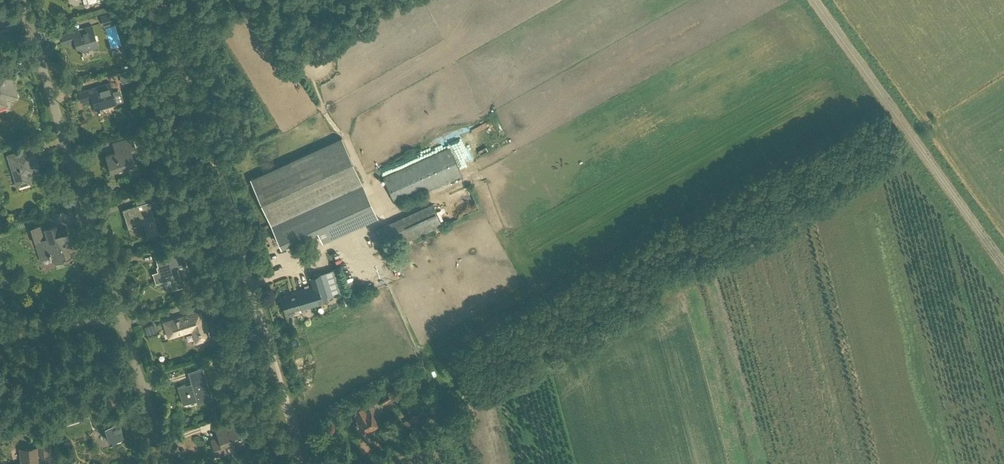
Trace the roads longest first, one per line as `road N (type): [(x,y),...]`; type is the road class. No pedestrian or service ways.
road 1 (residential): [(119,317),(20,0)]
road 2 (track): [(249,280),(166,30)]
road 3 (unclassified): [(305,463),(249,280)]
road 4 (residential): [(165,463),(119,317)]
road 5 (residential): [(0,331),(119,317)]

